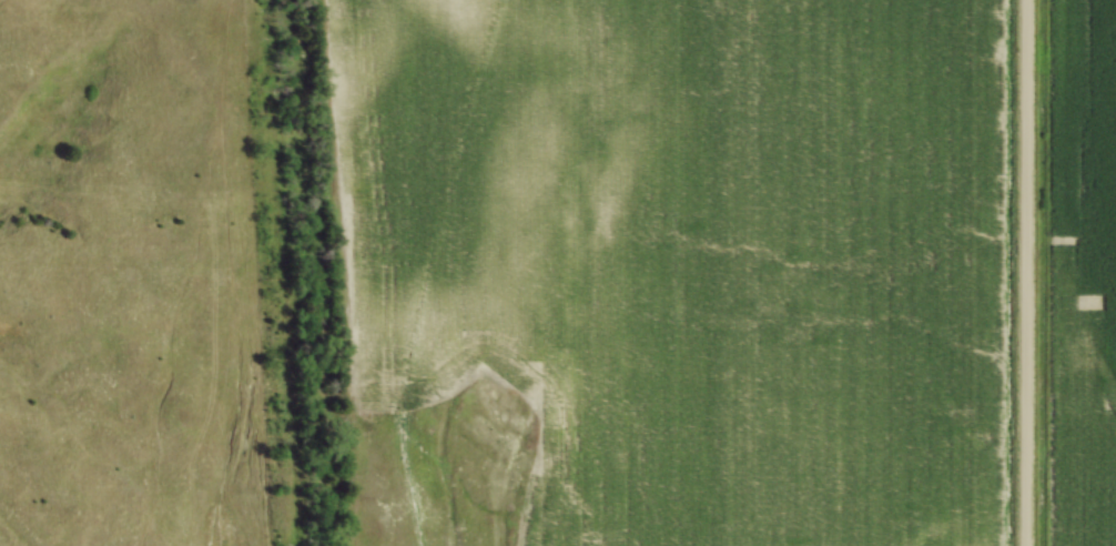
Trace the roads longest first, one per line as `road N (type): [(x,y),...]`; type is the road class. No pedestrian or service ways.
road 1 (residential): [(1025,545),(1028,0)]

